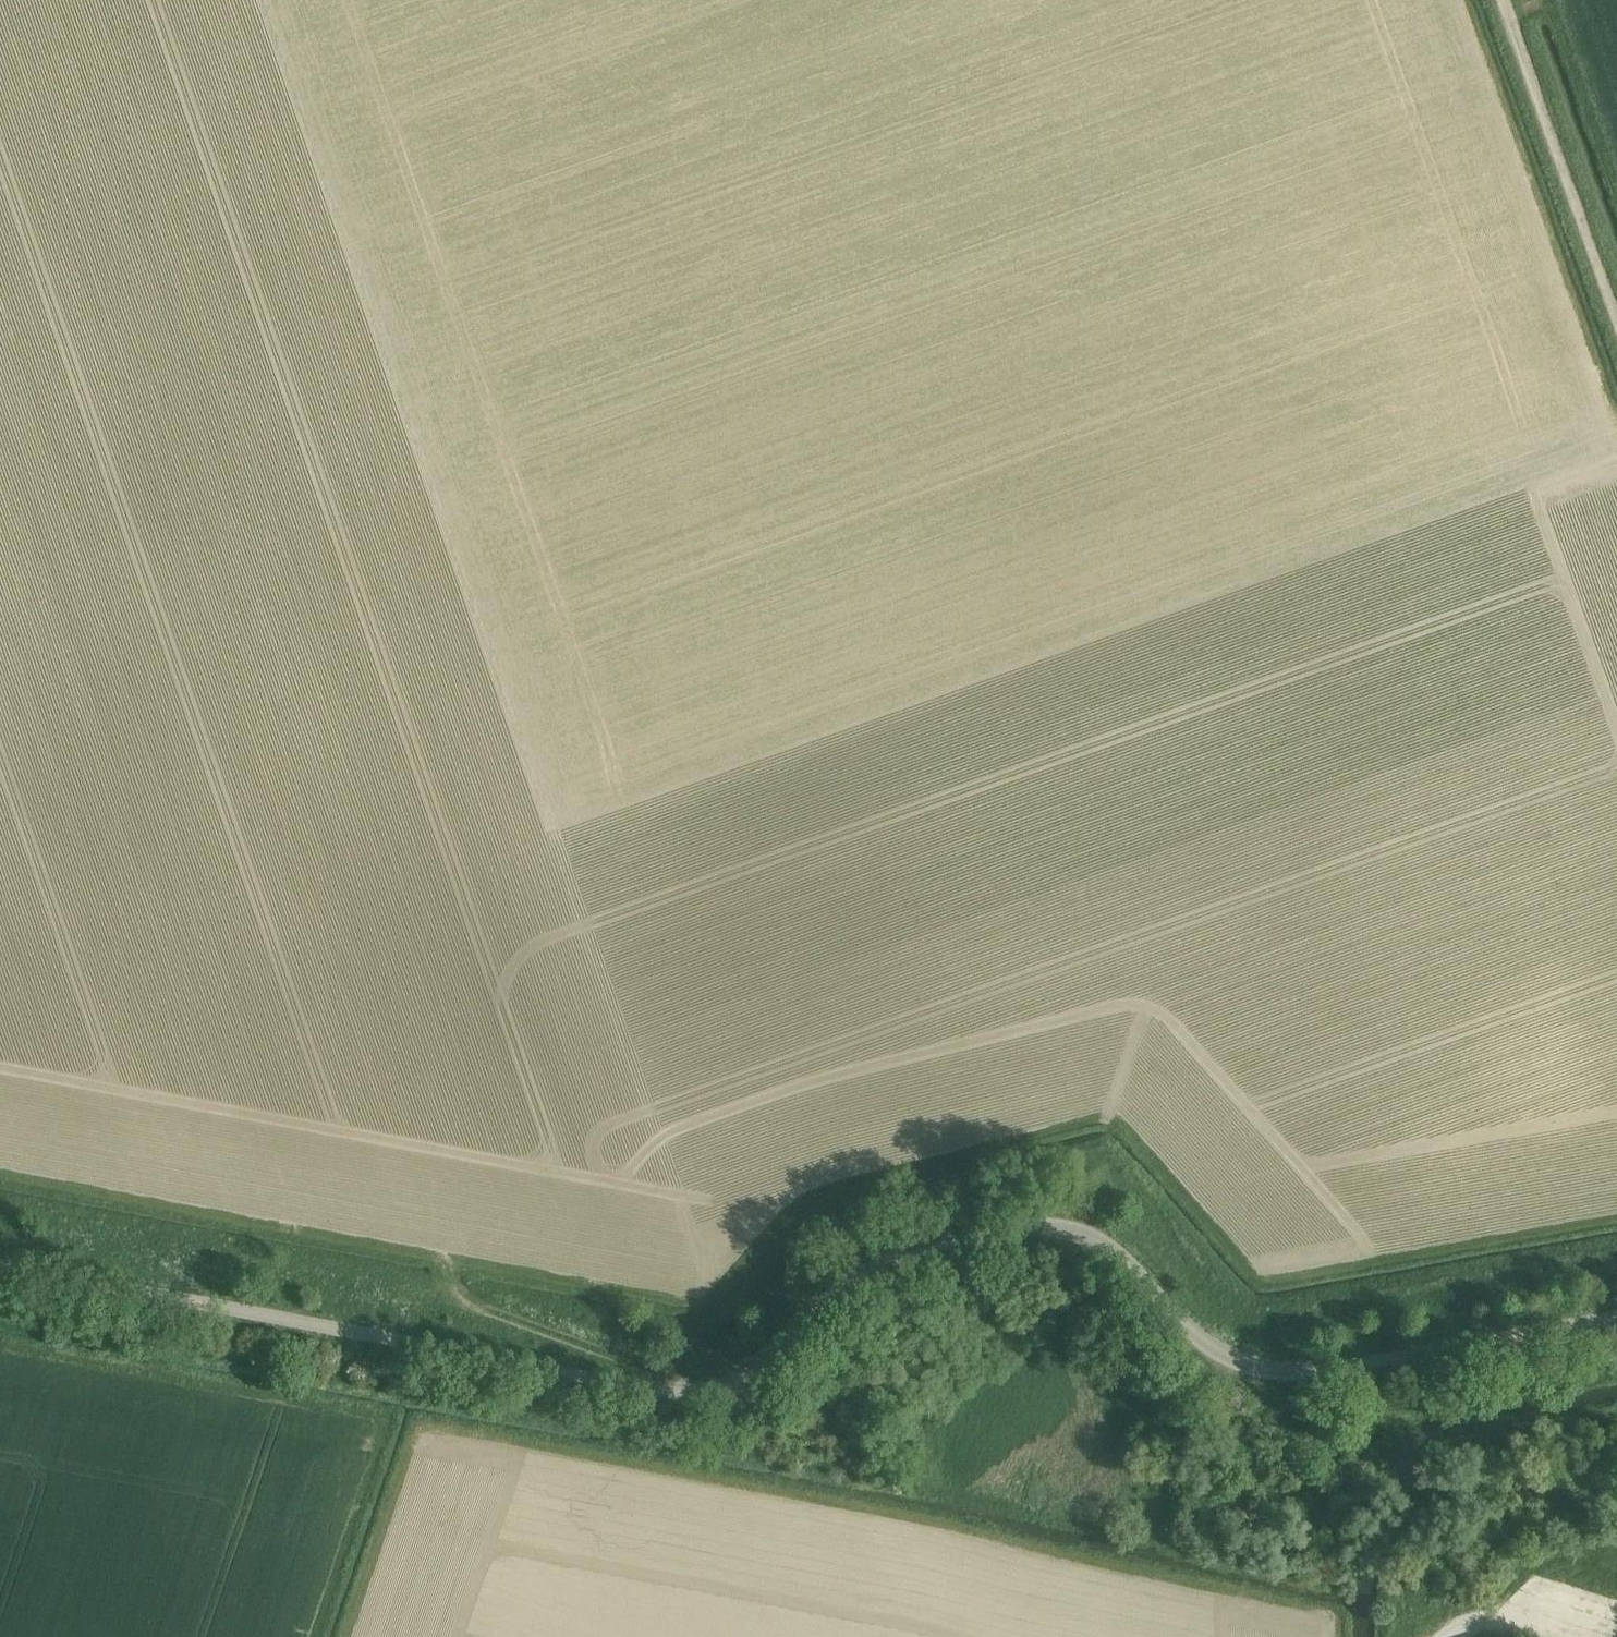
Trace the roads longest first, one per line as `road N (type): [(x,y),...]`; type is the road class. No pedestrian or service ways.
road 1 (unclassified): [(1616,1318),(1314,1373),(1263,1370),(1199,1341),(1093,1235),(1027,1225),(867,1270),(831,1293),(757,1378),(701,1396),(0,1266)]
road 2 (track): [(1616,319),(1504,0)]

